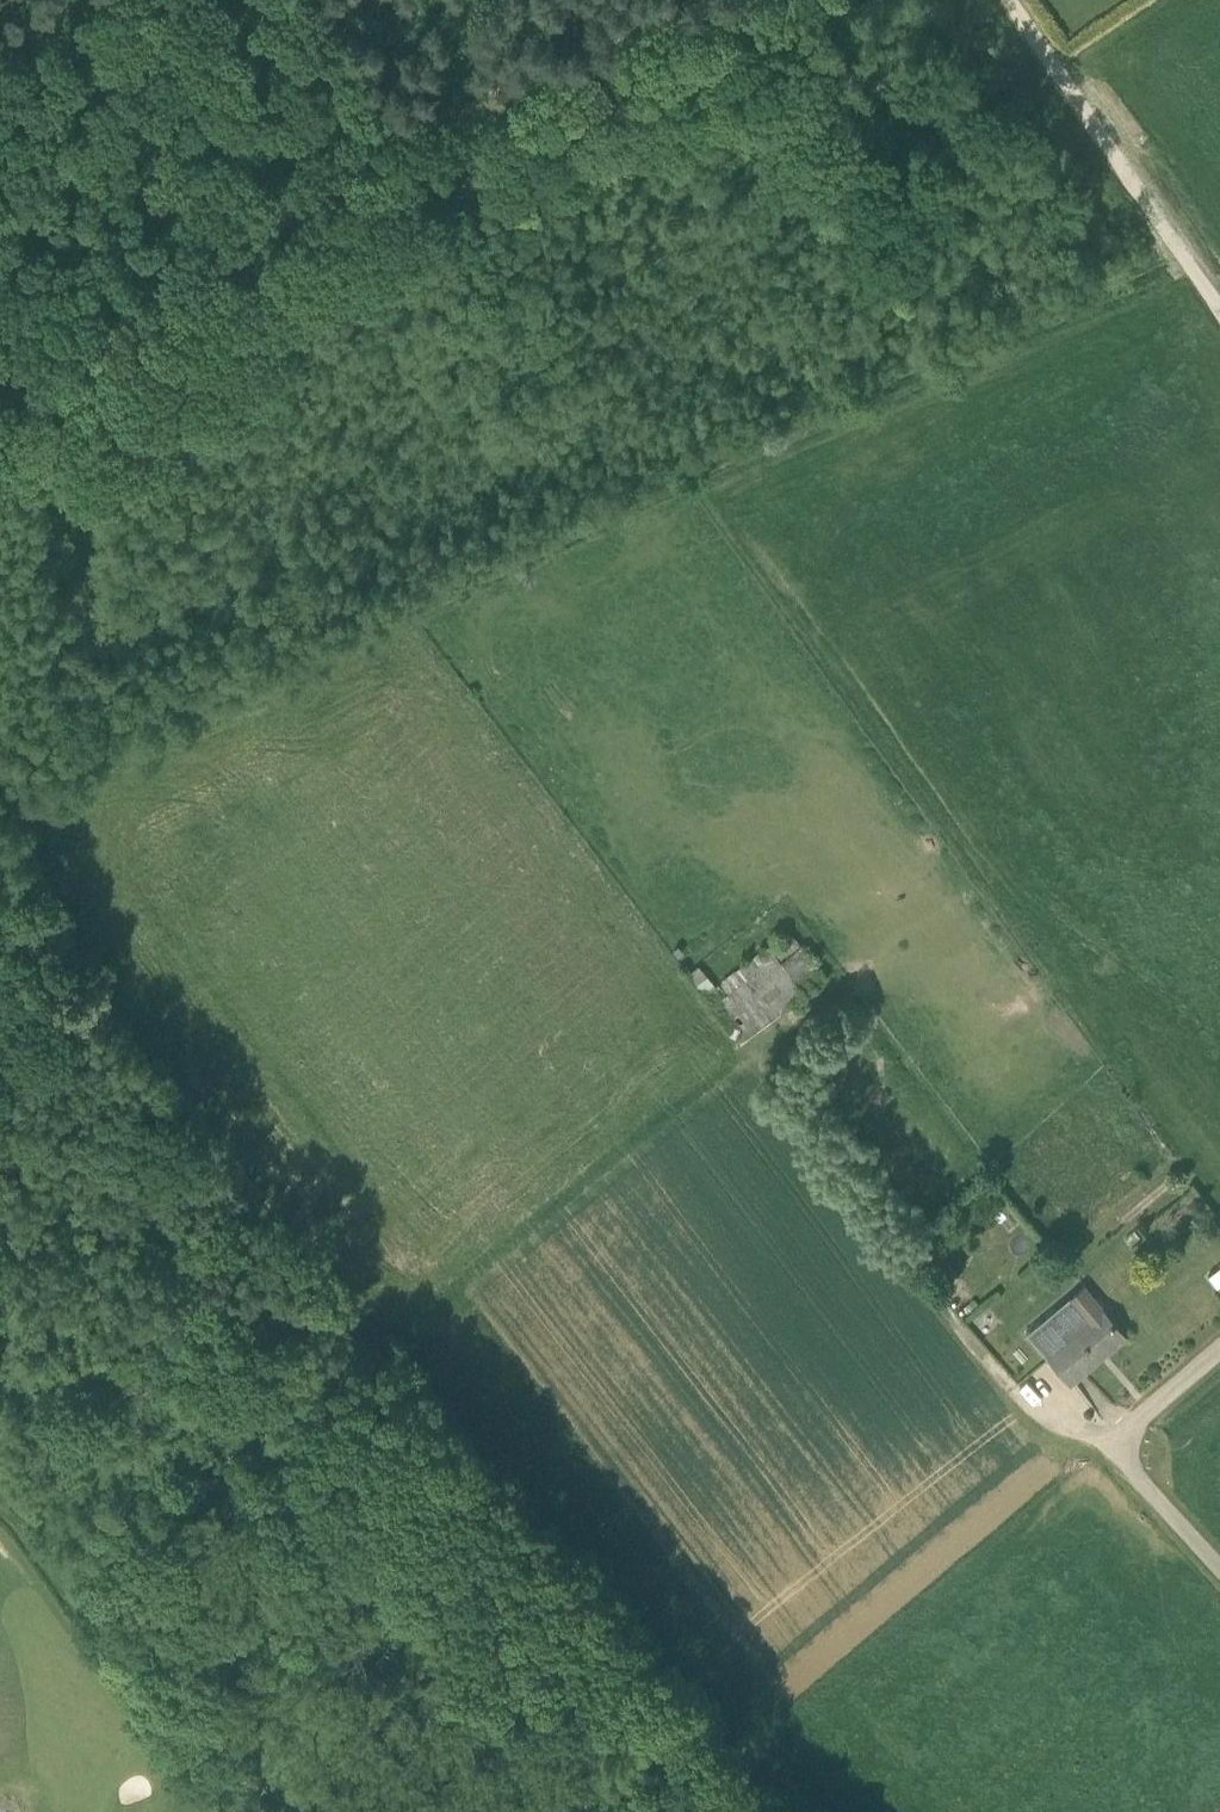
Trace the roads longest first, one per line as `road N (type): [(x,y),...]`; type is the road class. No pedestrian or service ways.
road 1 (track): [(712,0),(518,72),(0,411)]
road 2 (track): [(1219,298),(1015,0)]
road 3 (unclassified): [(1219,1563),(1138,1470),(1130,1445),(1141,1418),(1219,1349)]

